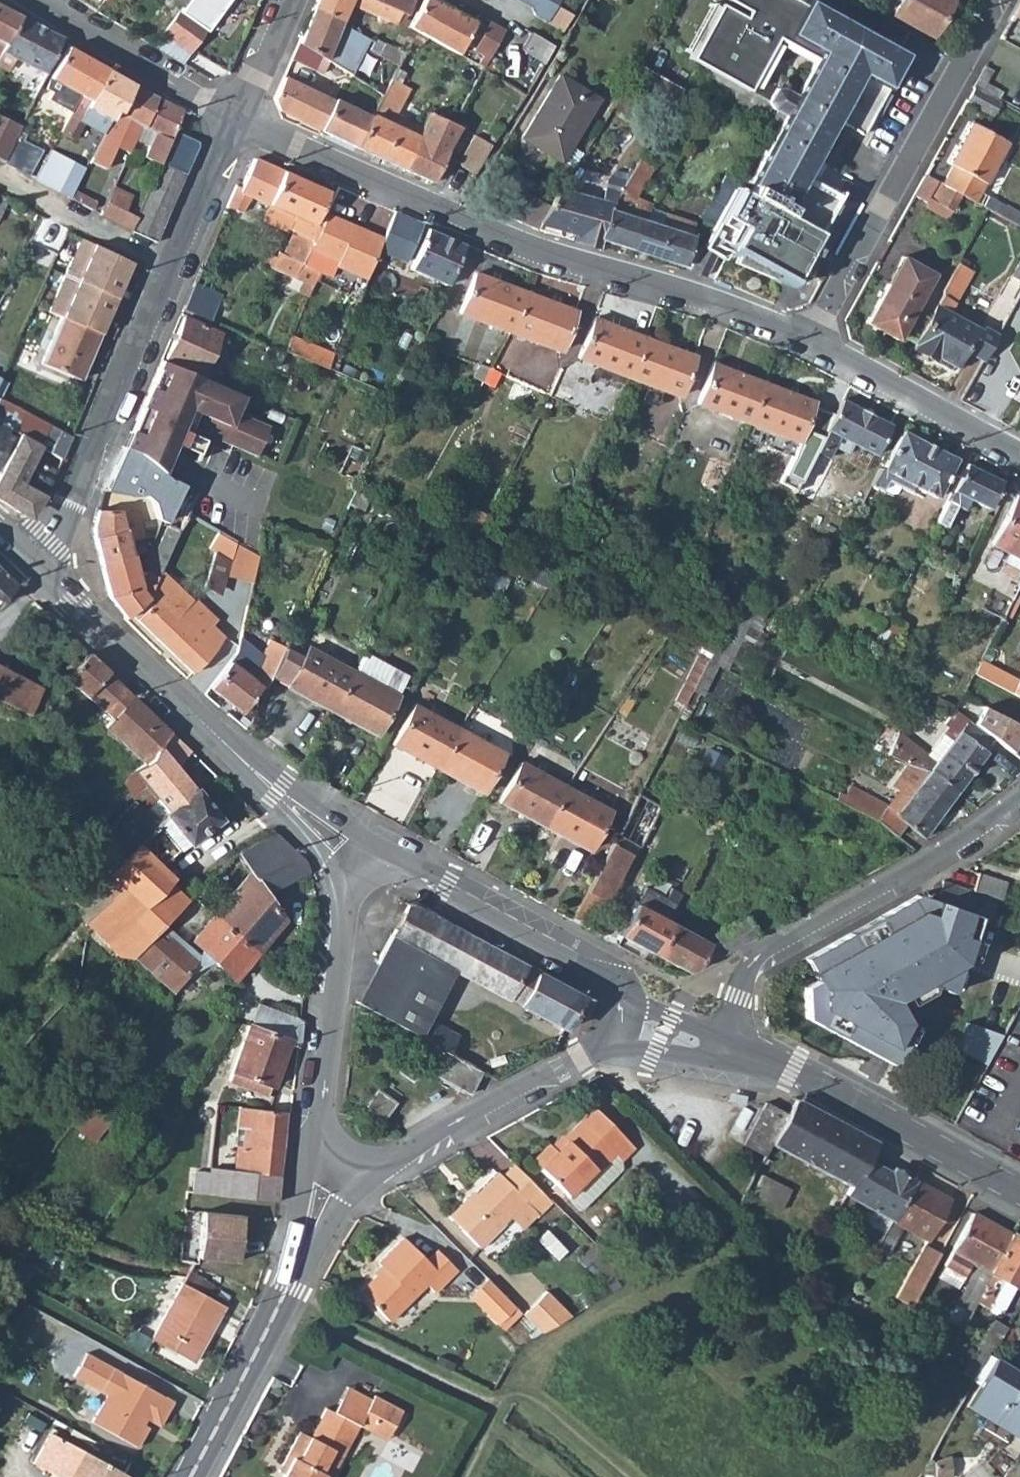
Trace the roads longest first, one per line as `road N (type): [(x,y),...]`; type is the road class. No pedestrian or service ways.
road 1 (residential): [(235,122),(508,238),(810,339)]
road 2 (residential): [(37,564),(65,516),(235,122)]
road 3 (tertiary): [(356,862),(37,564)]
road 4 (residential): [(732,1042),(739,993),(764,950),(955,848),(1019,796)]
road 5 (residential): [(998,0),(810,339)]
road 6 (tertiary): [(1019,1191),(732,1042)]
road 7 (tertiary): [(356,862),(344,895),(310,1148)]
road 8 (tertiary): [(614,983),(593,964),(405,871),(356,862)]
road 9 (tertiary): [(370,1171),(609,1042)]
road 10 (residential): [(31,0),(235,122)]
road 11 (residential): [(810,339),(1019,451)]
road 12 (tertiary): [(187,1476),(287,1285)]
road 13 (tertiary): [(287,1285),(370,1171)]
road 14 (tertiary): [(310,1148),(287,1285)]
road 15 (residential): [(235,122),(291,0)]
road 16 (tertiary): [(732,1042),(614,983)]
road 17 (tertiary): [(609,1042),(711,1059),(732,1042)]

